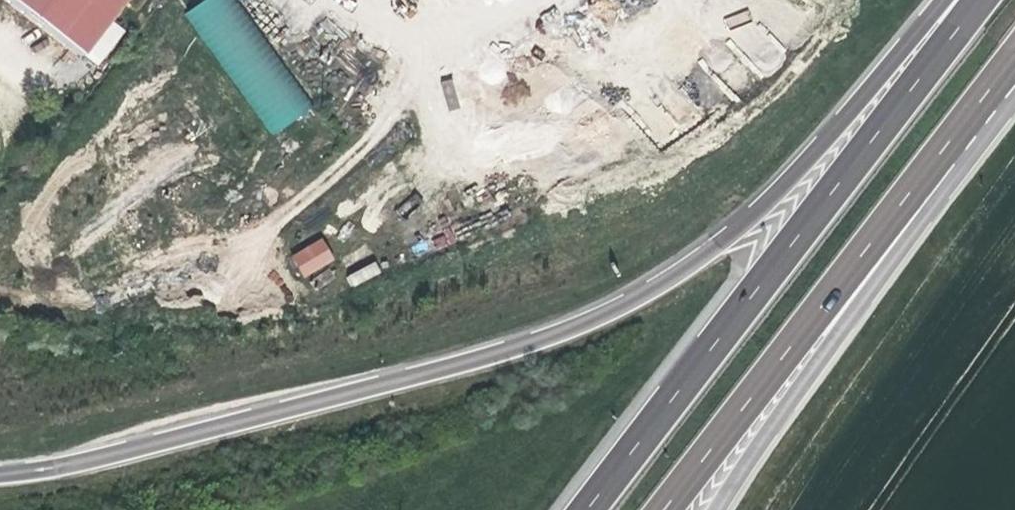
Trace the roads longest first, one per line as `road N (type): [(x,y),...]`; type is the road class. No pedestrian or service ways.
road 1 (trunk): [(939,0),(780,185),(700,256),(614,307),(533,340),(113,454),(0,472)]
road 2 (trunk): [(981,0),(587,509)]
road 3 (trunk): [(662,509),(1014,54)]
road 4 (trunk): [(711,509),(988,133),(1014,68)]

